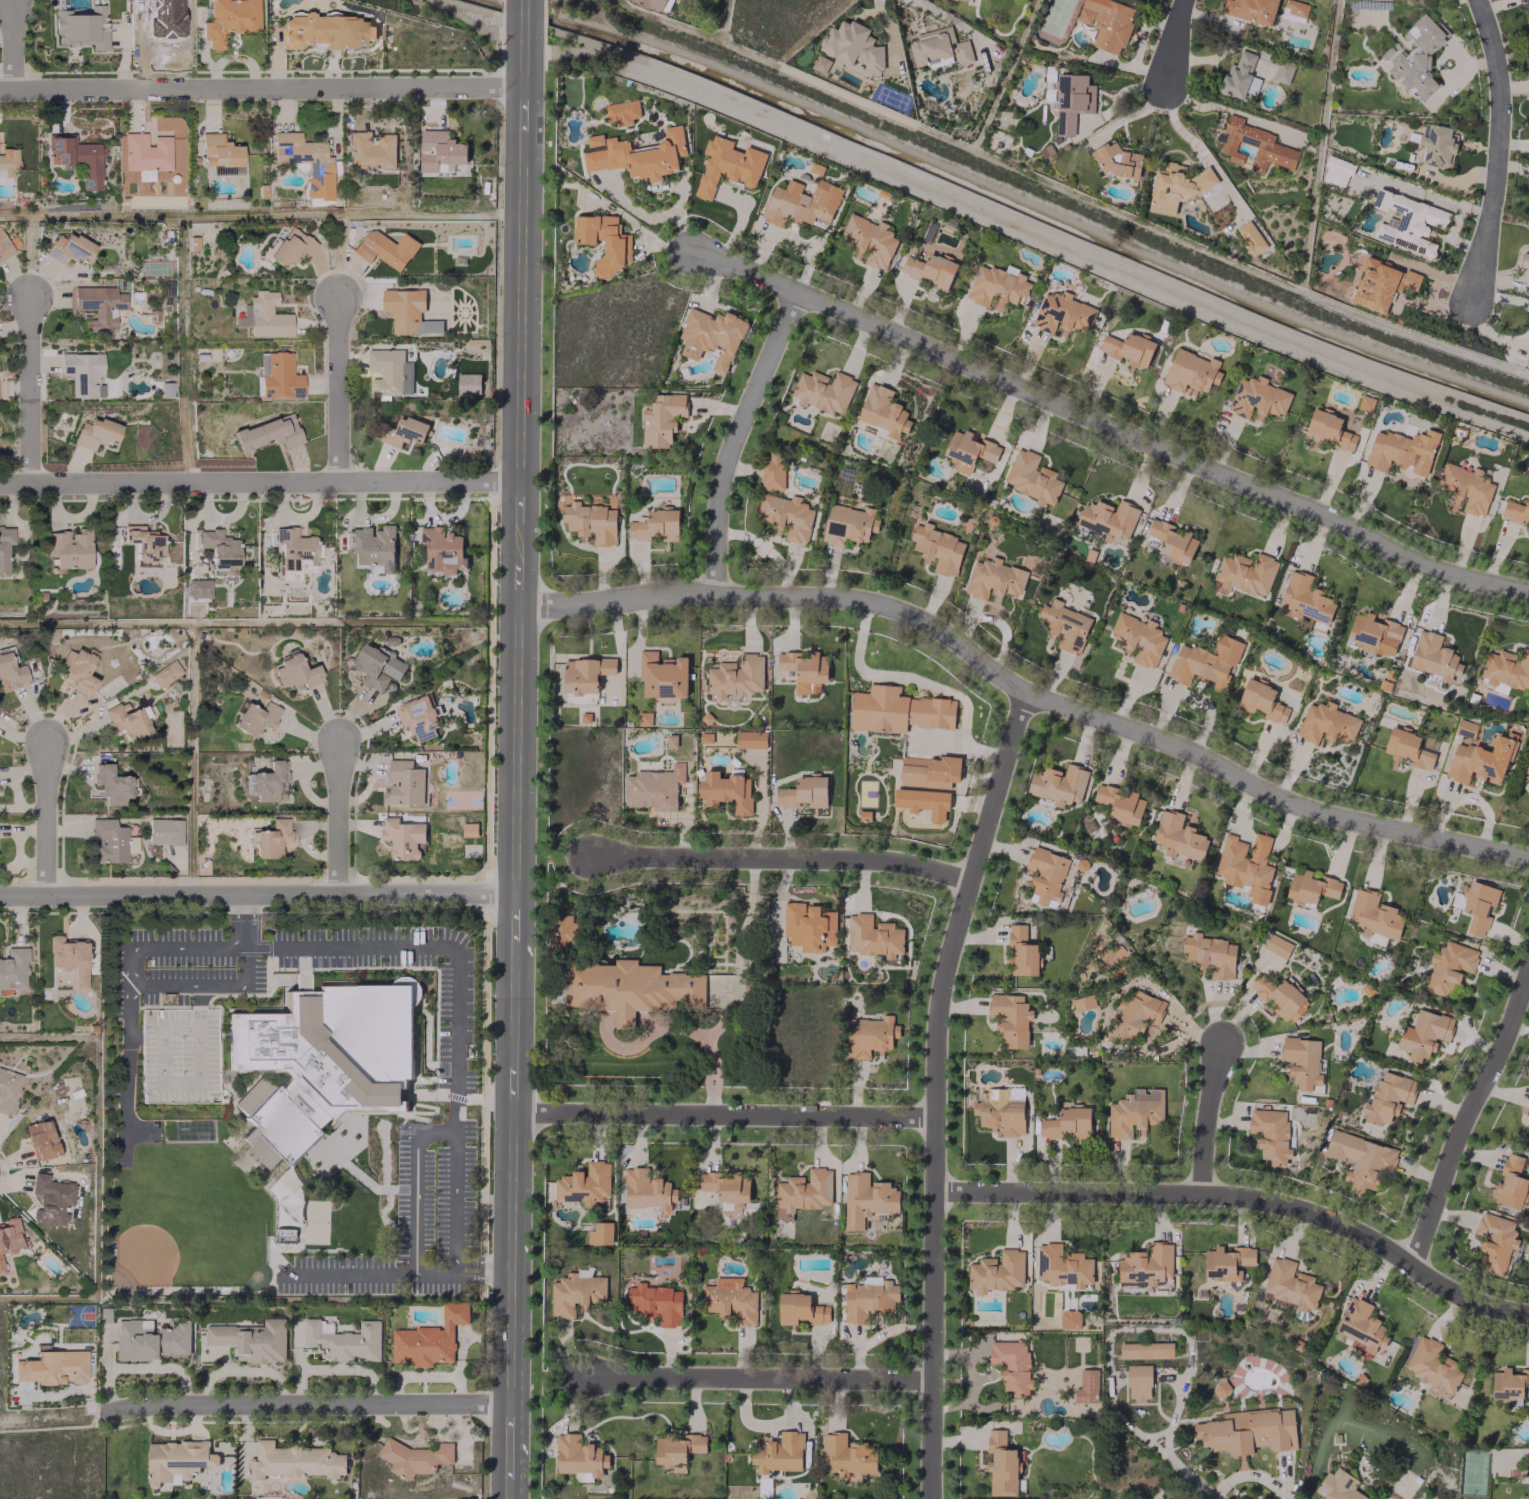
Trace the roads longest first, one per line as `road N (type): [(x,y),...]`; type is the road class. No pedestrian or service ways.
road 1 (tertiary): [(520,0),(510,1215)]
road 2 (residential): [(517,607),(736,596),(837,601),(900,616),(990,680),(1031,697),(1528,863)]
road 3 (residential): [(690,250),(1357,526),(1435,567),(1528,593)]
road 4 (residential): [(934,1498),(938,1004),(1031,697)]
road 5 (residential): [(937,1191),(1261,1199),(1372,1239),(1457,1299),(1528,1318)]
road 6 (residential): [(0,89),(516,93)]
road 7 (residential): [(0,483),(516,480)]
road 8 (residential): [(0,895),(513,894)]
road 9 (residential): [(511,1113),(937,1113)]
road 10 (residential): [(99,1416),(161,1405),(508,1406)]
road 11 (residential): [(591,853),(831,855),(972,878)]
road 12 (residential): [(591,1376),(935,1376)]
road 13 (residential): [(792,292),(717,465),(714,597)]
road 14 (residential): [(1528,974),(1414,1271)]
road 15 (residential): [(1476,0),(1493,62),(1497,156),(1467,298)]
road 16 (tertiary): [(510,1215),(507,1498)]
road 17 (residential): [(28,483),(28,297)]
road 18 (residential): [(335,297),(336,481)]
road 19 (residential): [(1223,1038),(1203,1117),(1203,1195)]
road 20 (residential): [(49,743),(43,895)]
road 21 (residential): [(335,746),(335,896)]

